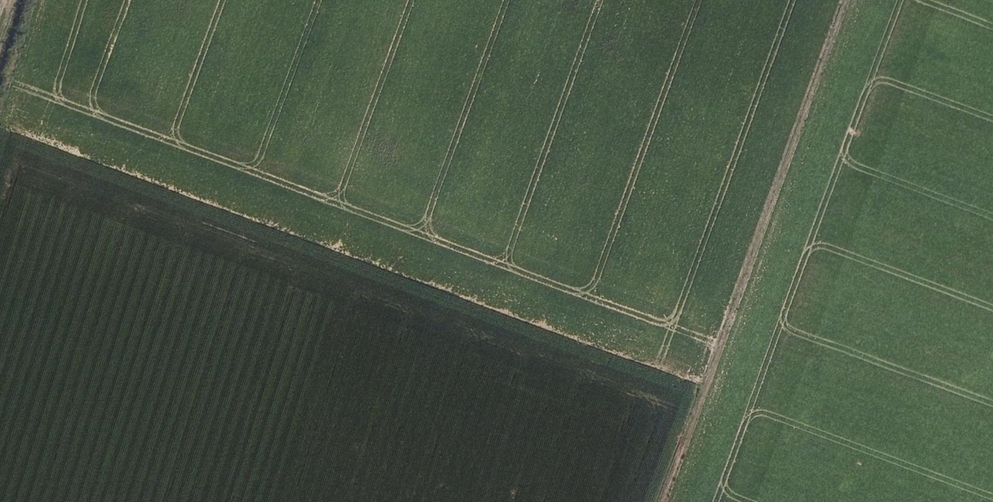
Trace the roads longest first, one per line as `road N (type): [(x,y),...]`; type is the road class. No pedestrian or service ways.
road 1 (track): [(849,0),(664,501)]

